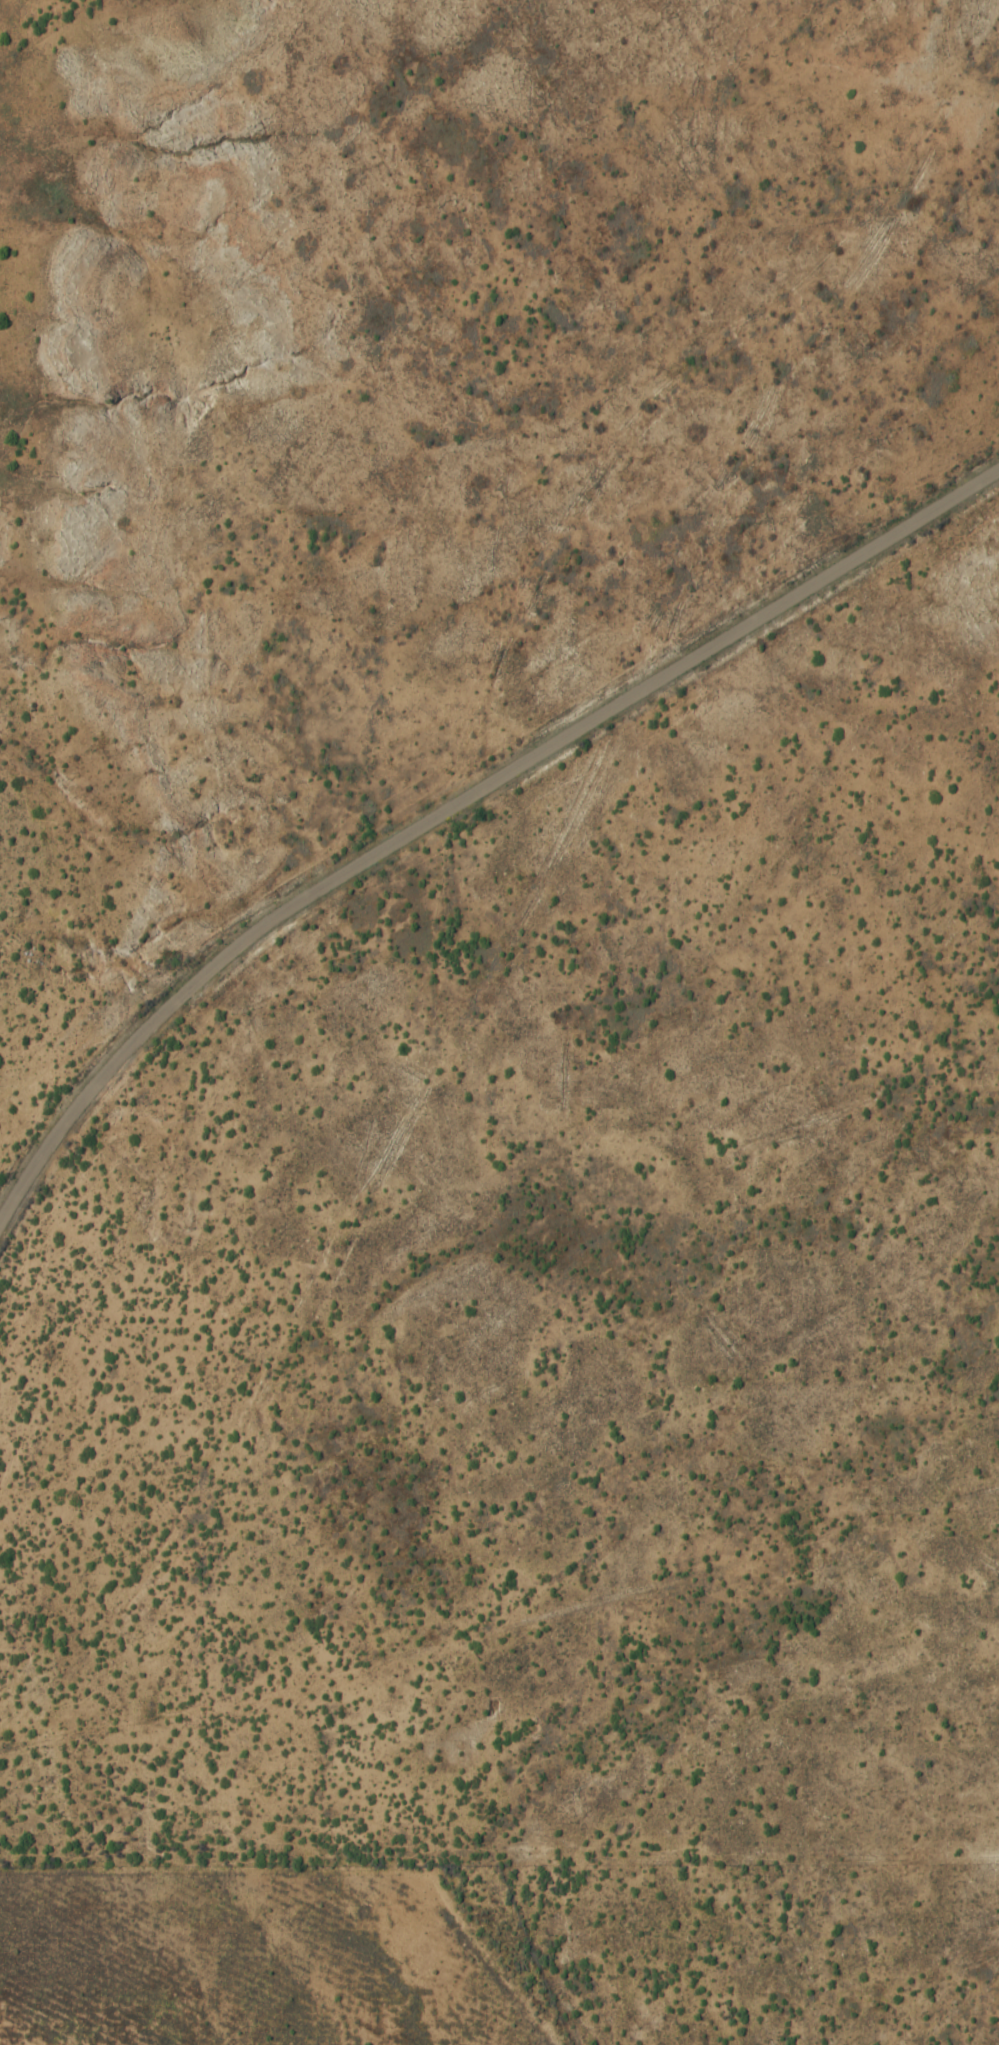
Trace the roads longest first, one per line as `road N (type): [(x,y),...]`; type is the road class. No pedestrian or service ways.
road 1 (residential): [(0,1214),(100,1070),(268,916),(998,467)]

